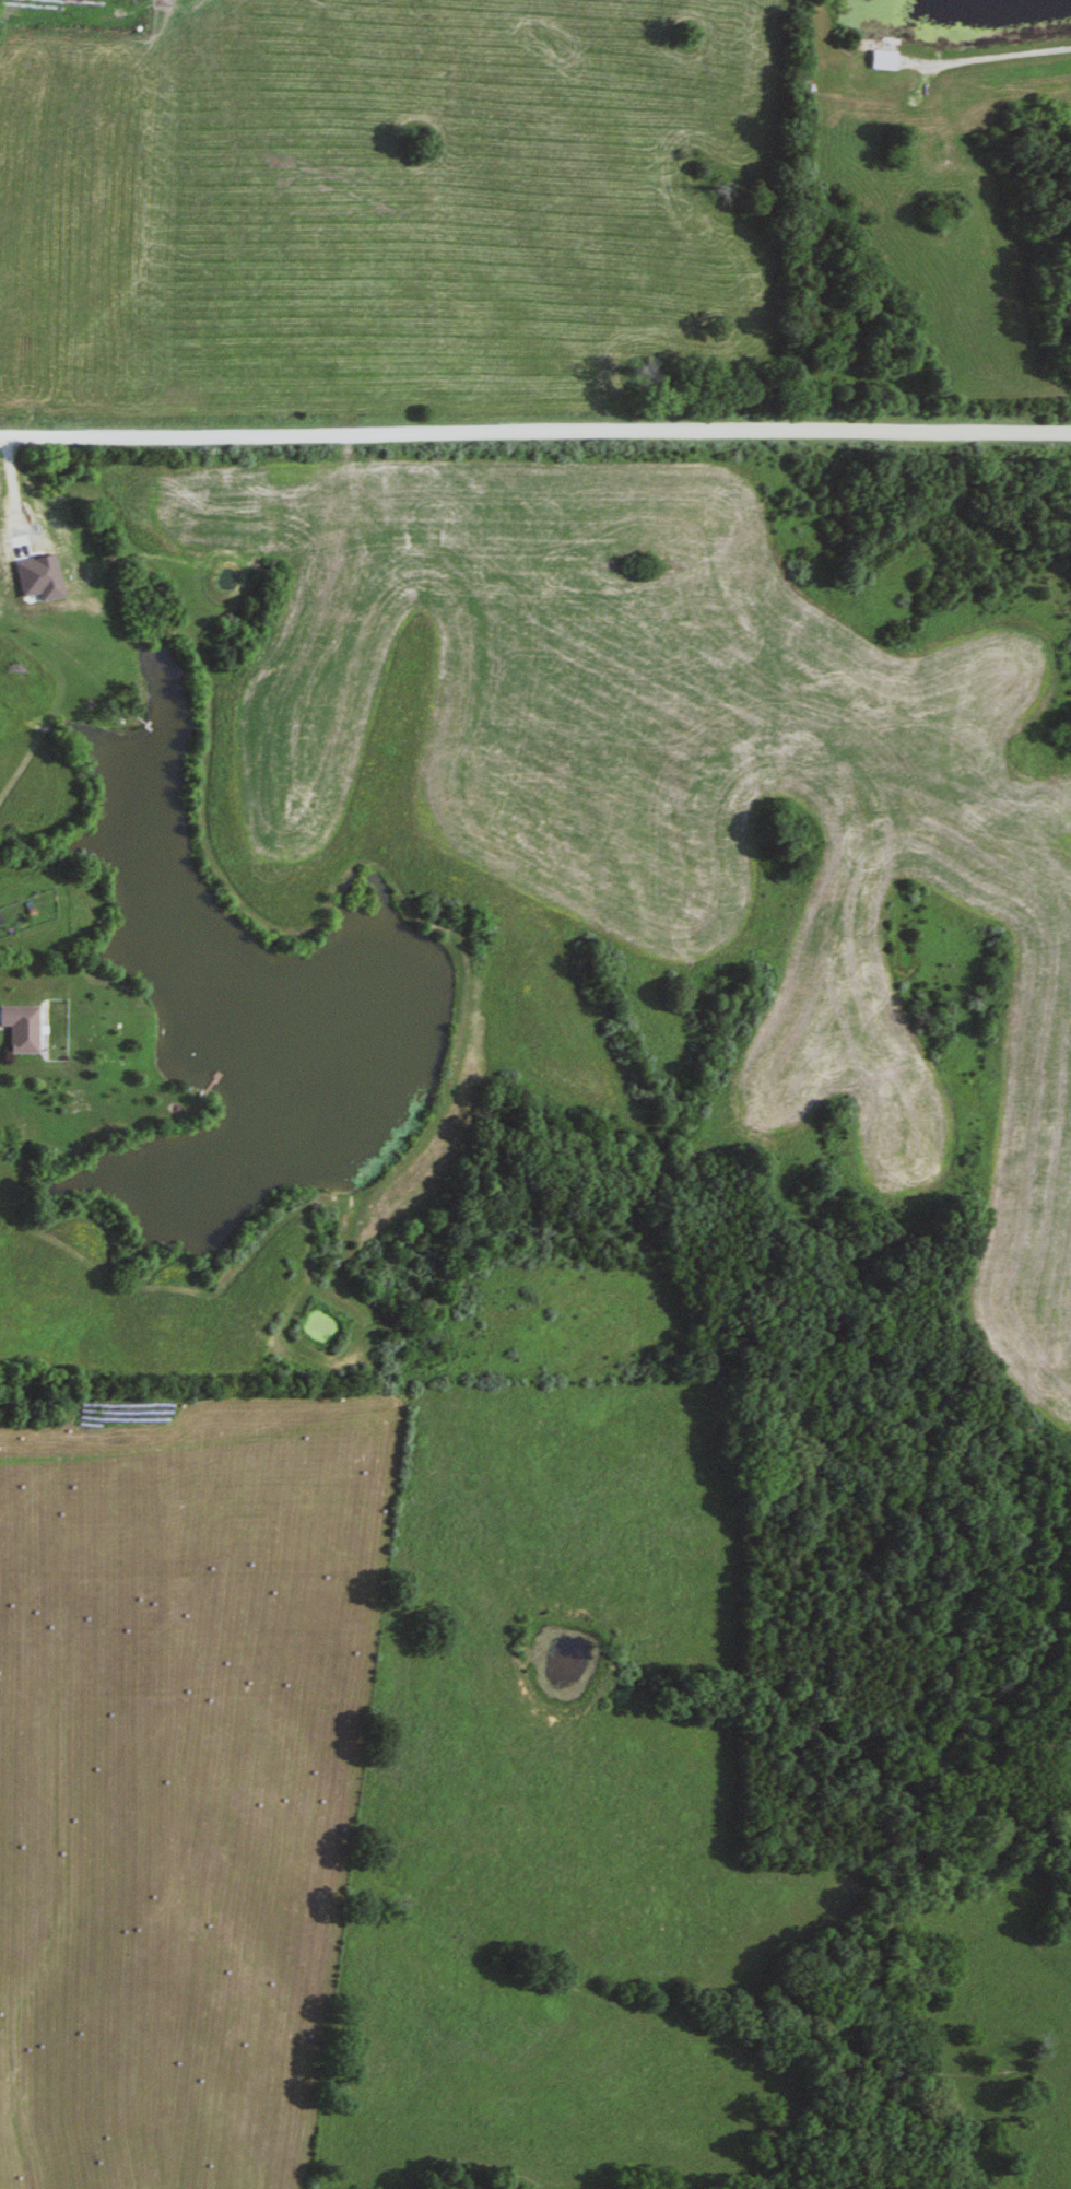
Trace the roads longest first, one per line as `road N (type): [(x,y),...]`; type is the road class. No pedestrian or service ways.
road 1 (residential): [(0,441),(1070,433)]

